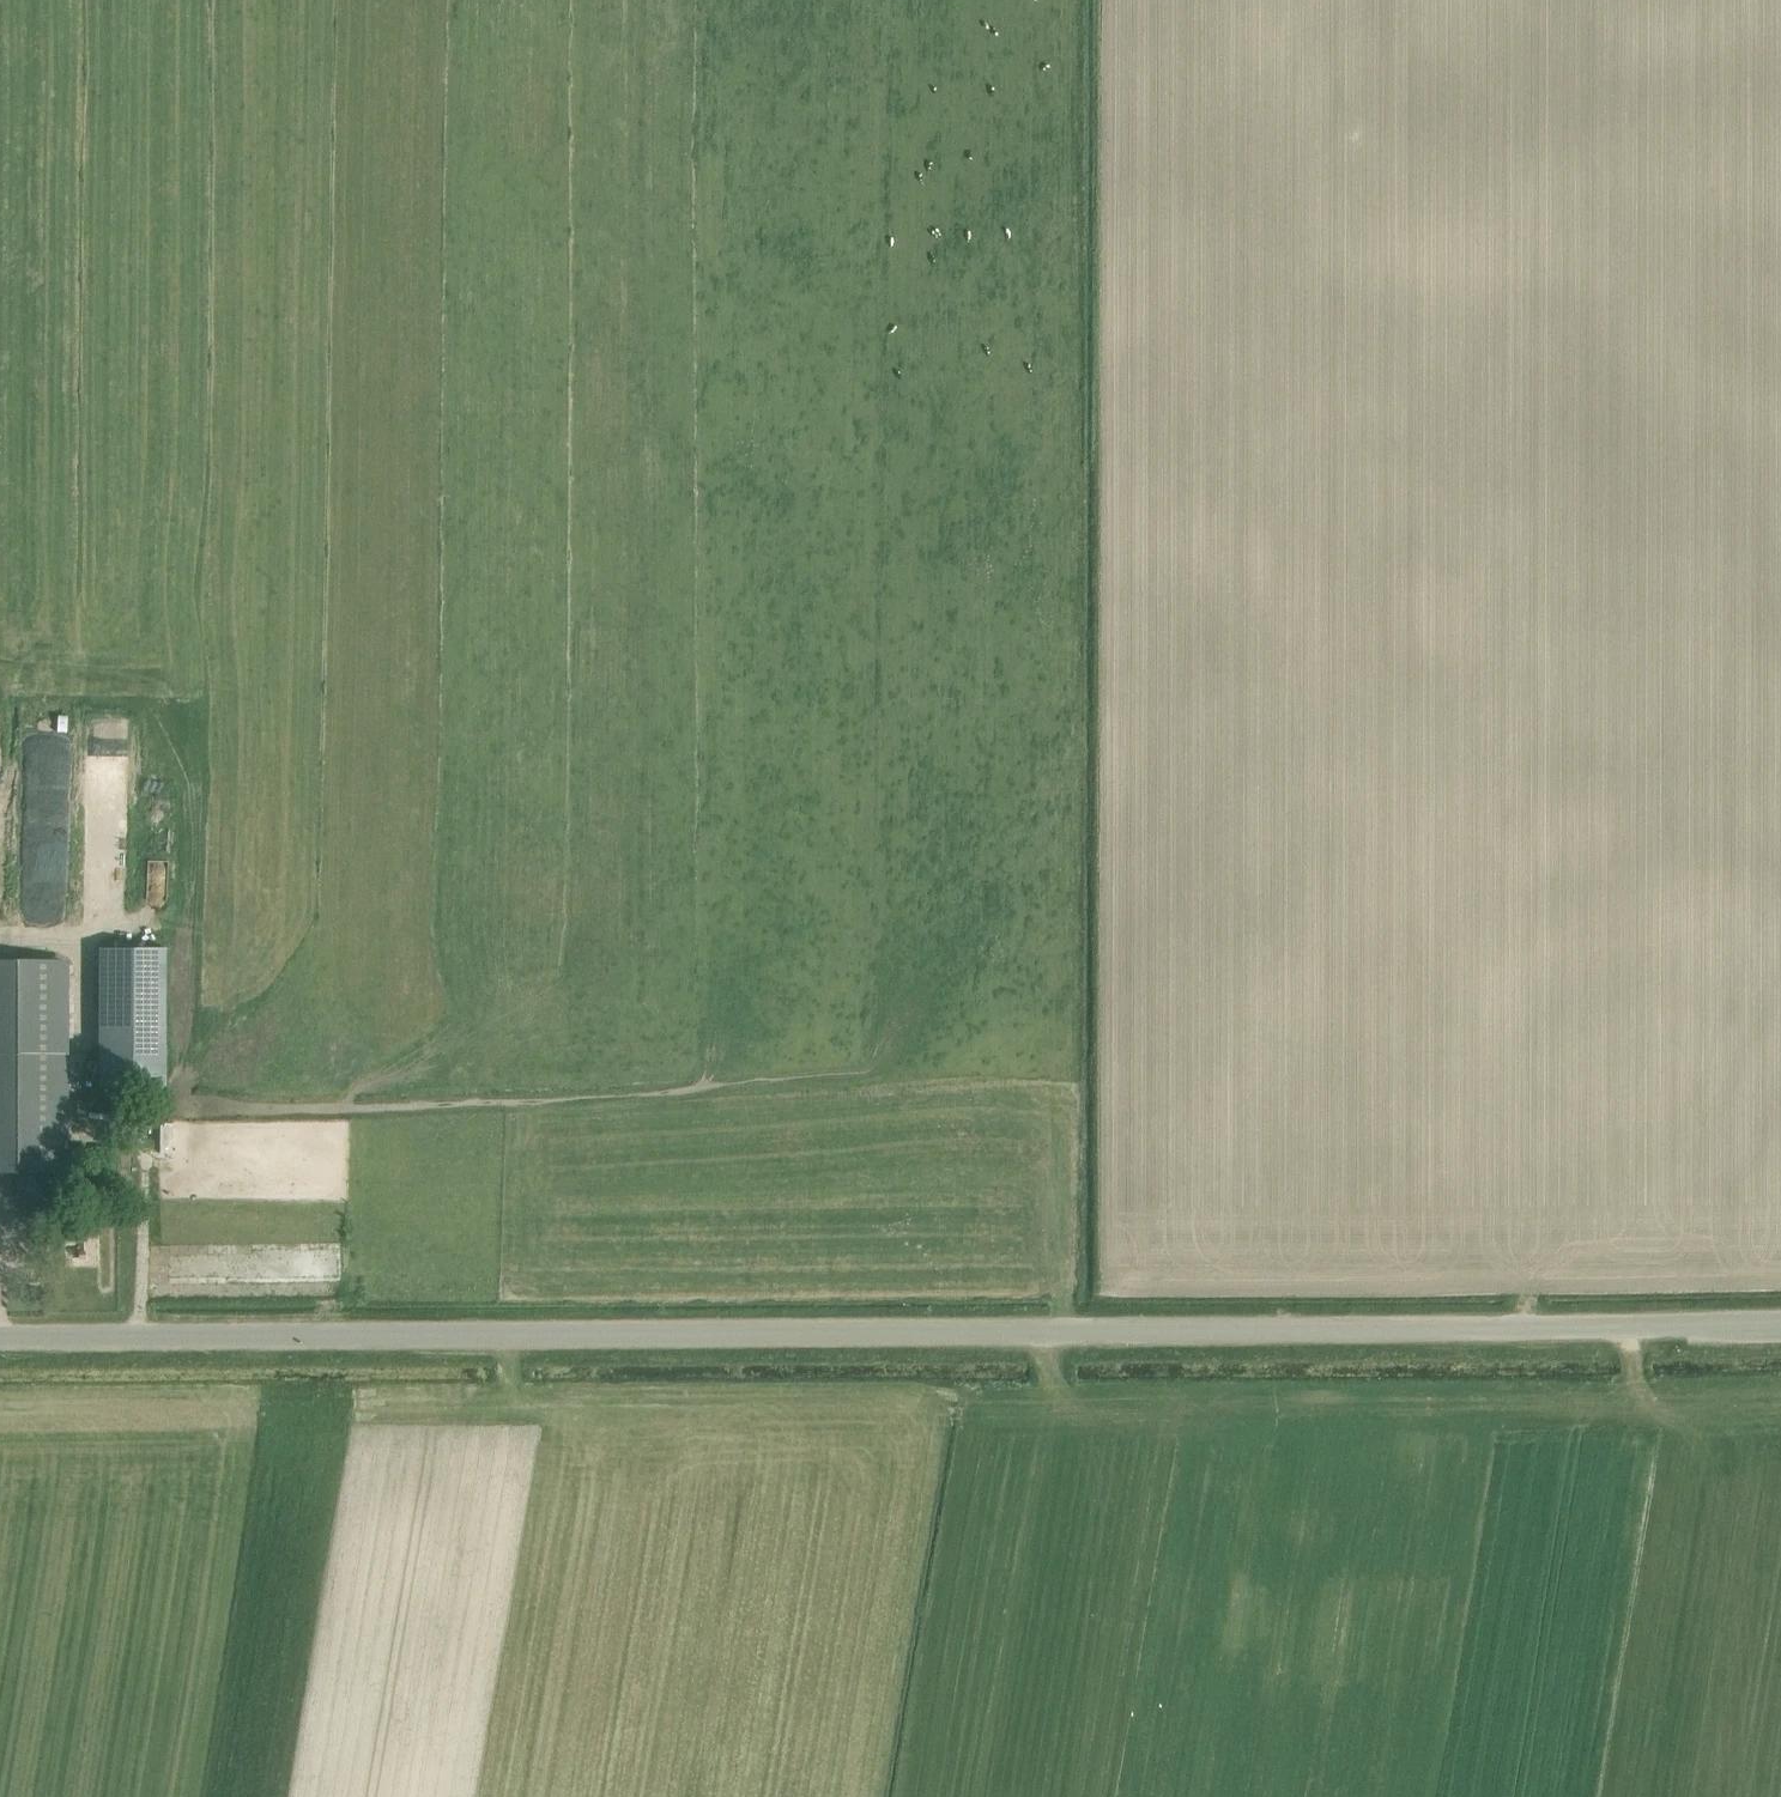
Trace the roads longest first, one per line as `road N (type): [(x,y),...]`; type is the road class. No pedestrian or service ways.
road 1 (unclassified): [(0,1337),(1780,1318)]

